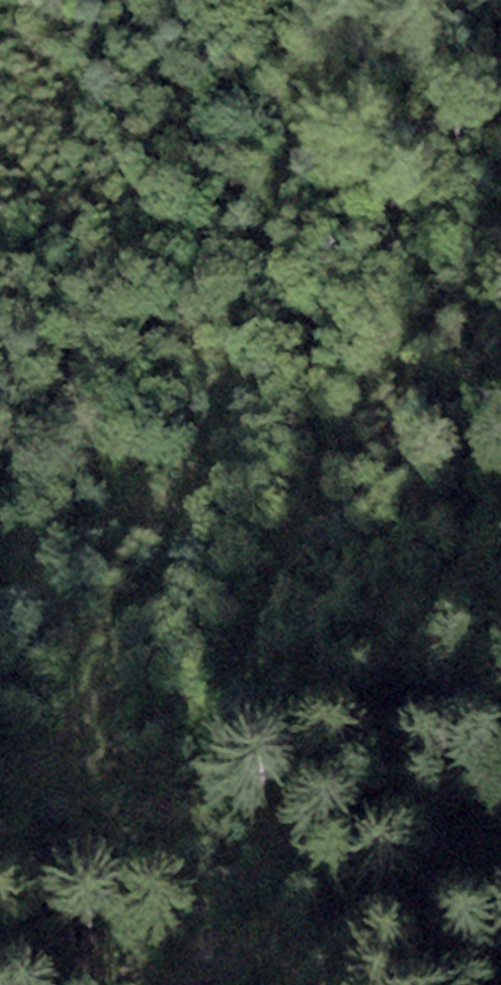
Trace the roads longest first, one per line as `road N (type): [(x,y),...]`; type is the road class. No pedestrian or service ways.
road 1 (track): [(0,801),(91,692),(187,536),(227,414),(294,112),(346,0)]
road 2 (track): [(500,255),(456,290),(362,437),(259,645),(225,688),(91,692)]

